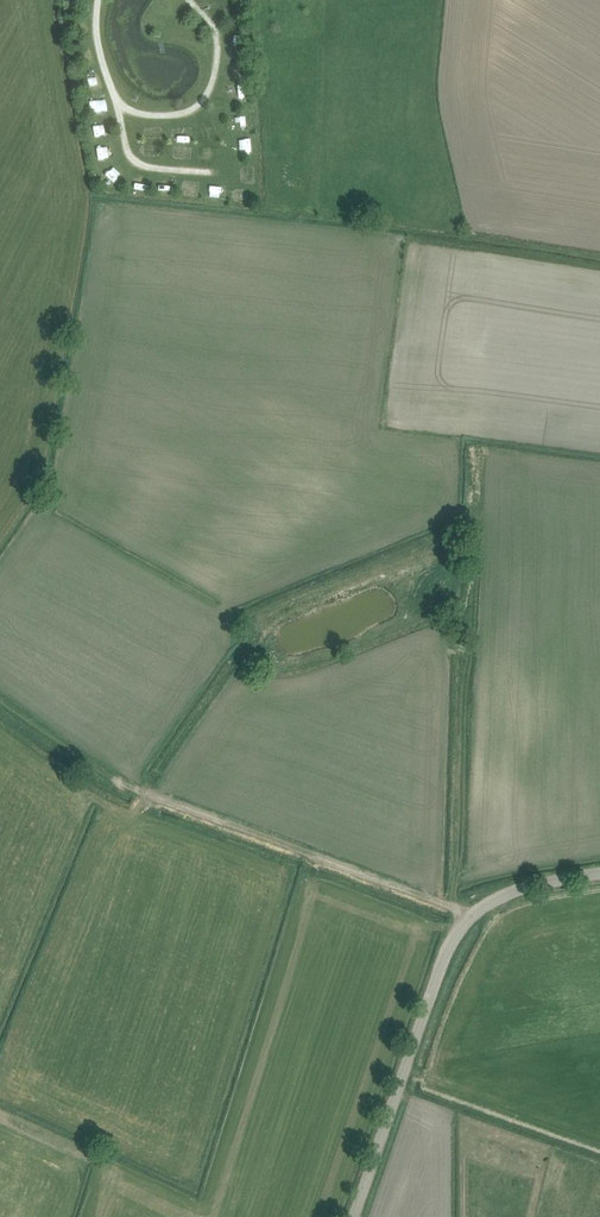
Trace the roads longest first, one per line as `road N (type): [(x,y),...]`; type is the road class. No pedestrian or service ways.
road 1 (track): [(471,918),(124,783),(0,701)]
road 2 (unclassified): [(353,1216),(442,964),(464,925),(509,892),(599,873)]

